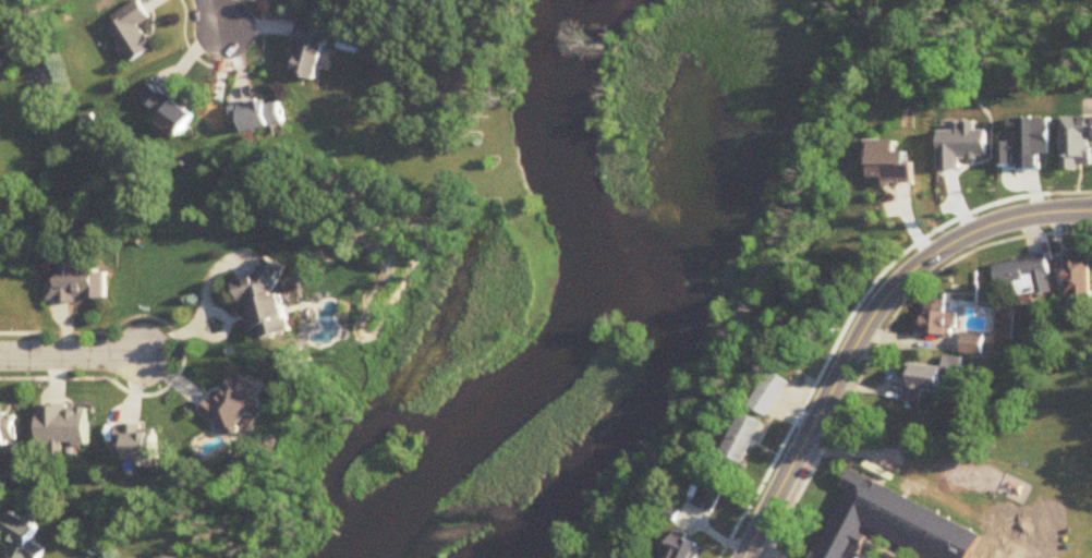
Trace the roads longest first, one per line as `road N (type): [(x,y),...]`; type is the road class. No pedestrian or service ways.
road 1 (residential): [(884,303),(745,557)]
road 2 (residential): [(1091,210),(991,226),(951,243),(884,303)]
road 3 (residential): [(0,352),(147,355)]

